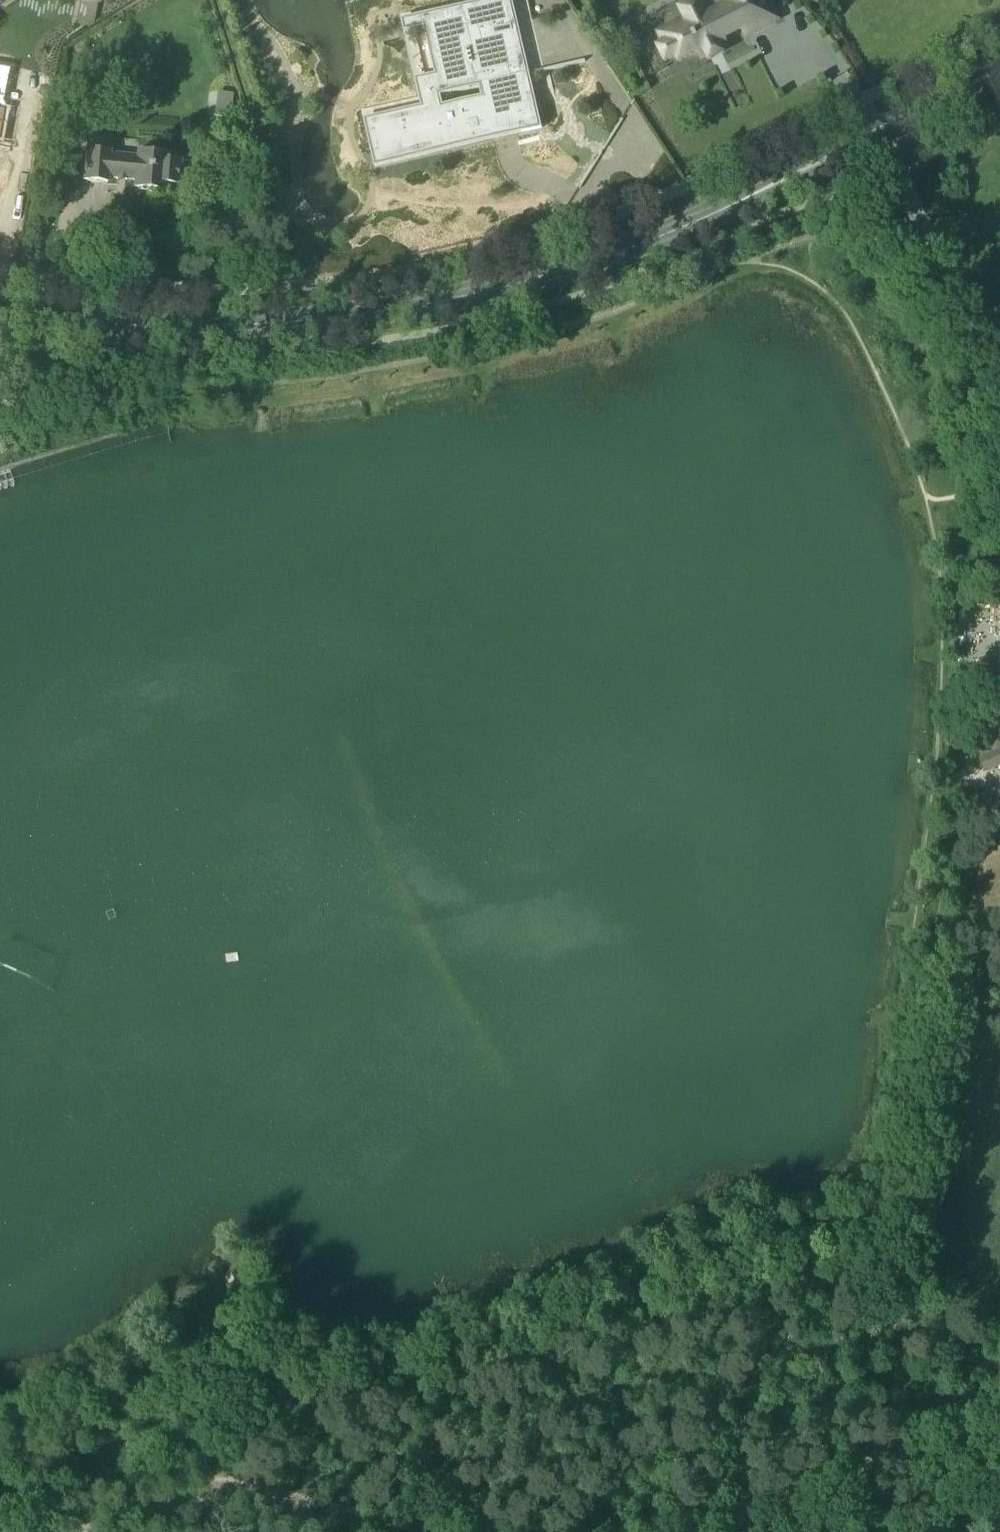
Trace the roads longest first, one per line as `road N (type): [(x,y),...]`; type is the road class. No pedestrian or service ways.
road 1 (tertiary): [(0,315),(53,326),(297,322),(420,304),(605,256),(710,215),(875,129)]
road 2 (track): [(706,1531),(887,1460),(999,1401)]
road 3 (unclassified): [(999,387),(875,129)]
road 4 (track): [(210,1487),(420,1531)]
road 5 (tertiary): [(875,129),(999,69)]

